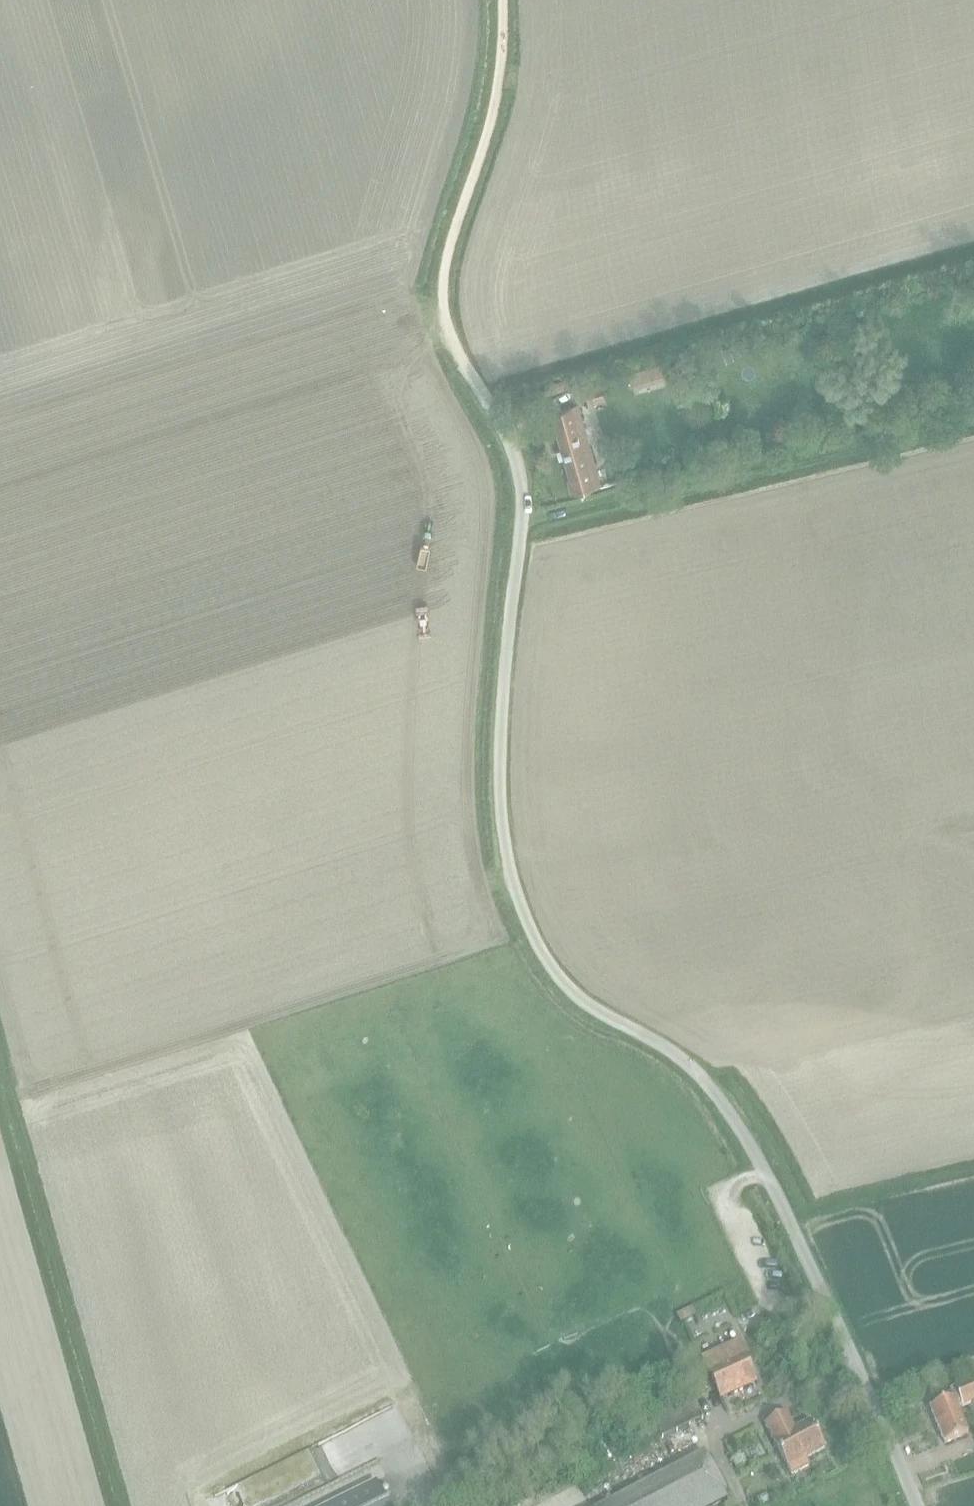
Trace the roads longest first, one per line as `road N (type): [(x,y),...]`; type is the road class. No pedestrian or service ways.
road 1 (unclassified): [(917,1505),(850,1345),(746,1137),(674,1053),(570,990),(530,928),(507,857),(499,748),(522,507),(518,471),(514,445),(452,339),(443,289),(494,104),(503,0)]

